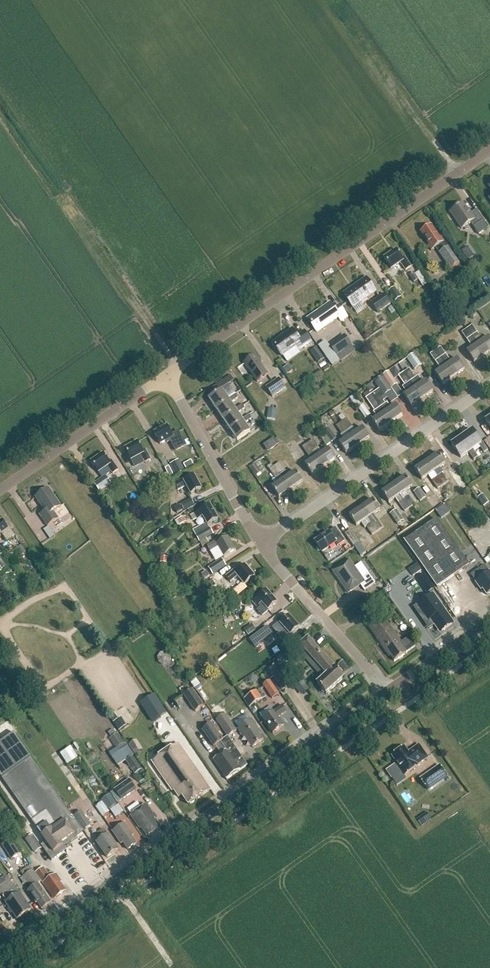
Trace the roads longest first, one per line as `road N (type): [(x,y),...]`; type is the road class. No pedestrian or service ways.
road 1 (tertiary): [(0,959),(385,692)]
road 2 (residential): [(168,374),(489,151)]
road 3 (residential): [(260,543),(489,385)]
road 4 (residential): [(0,490),(168,374)]
road 5 (residential): [(385,692),(260,543)]
road 6 (residential): [(260,543),(168,374)]
road 7 (tertiary): [(385,692),(489,619)]

